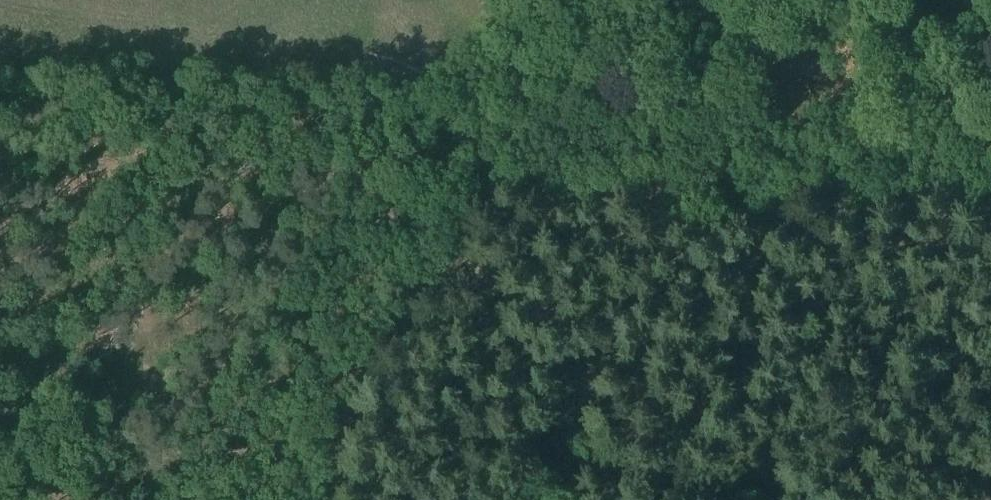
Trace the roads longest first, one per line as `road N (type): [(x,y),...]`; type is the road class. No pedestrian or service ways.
road 1 (track): [(990,162),(0,120)]
road 2 (track): [(282,499),(580,0)]

